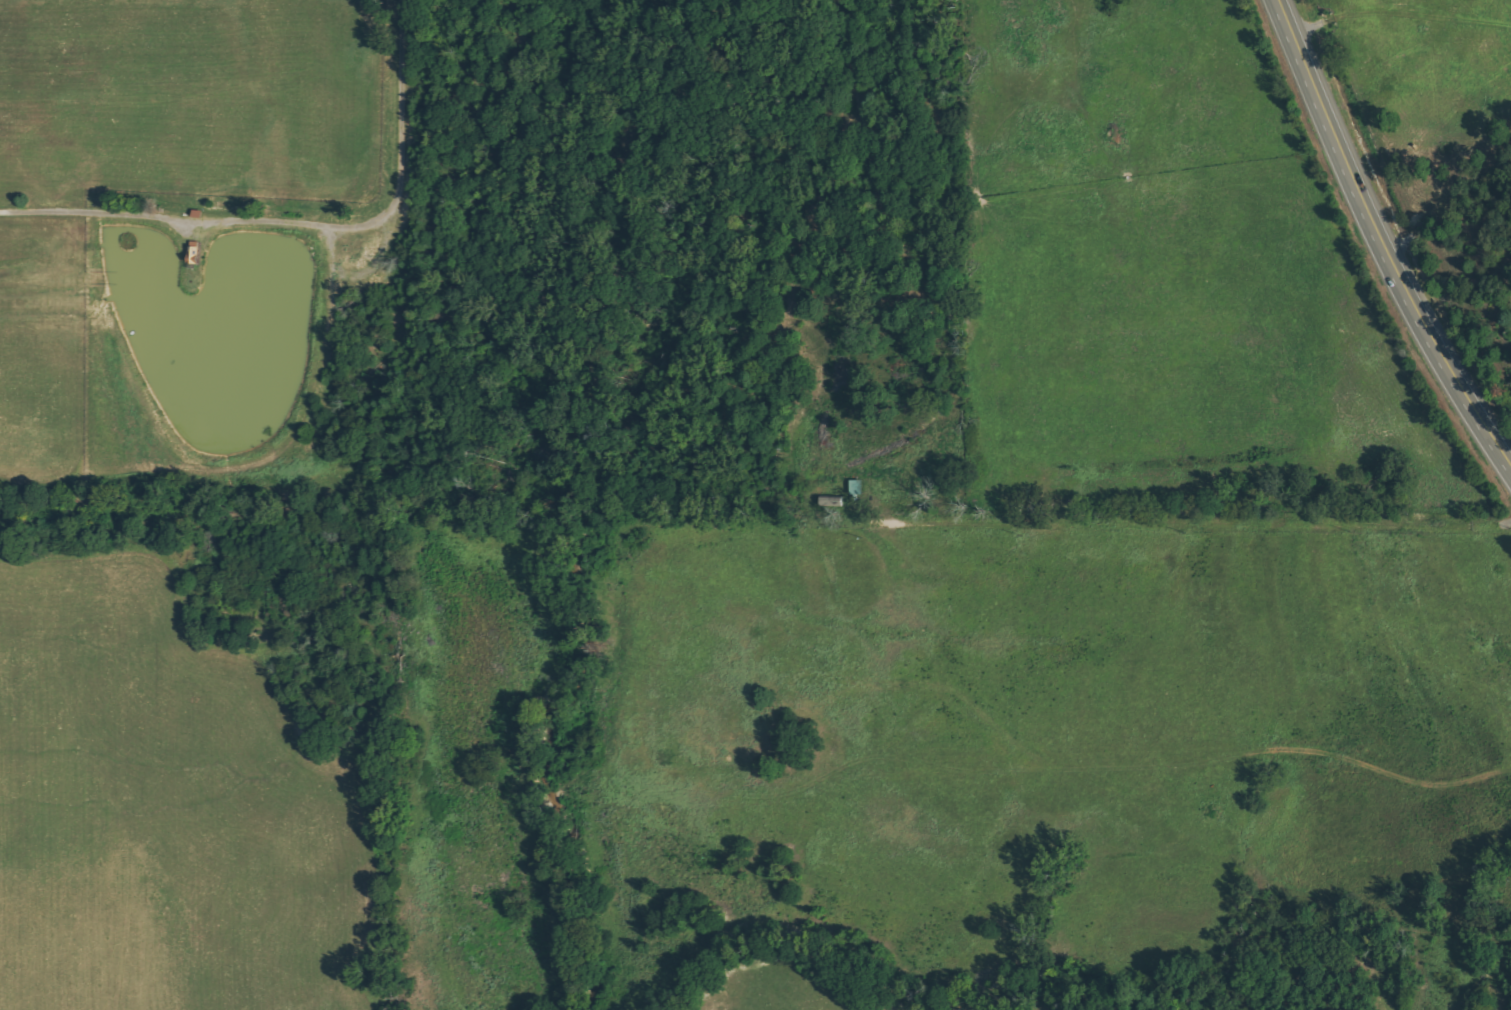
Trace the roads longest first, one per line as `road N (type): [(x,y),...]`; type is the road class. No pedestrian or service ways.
road 1 (primary): [(1510,455),(1401,264),(1287,0)]

